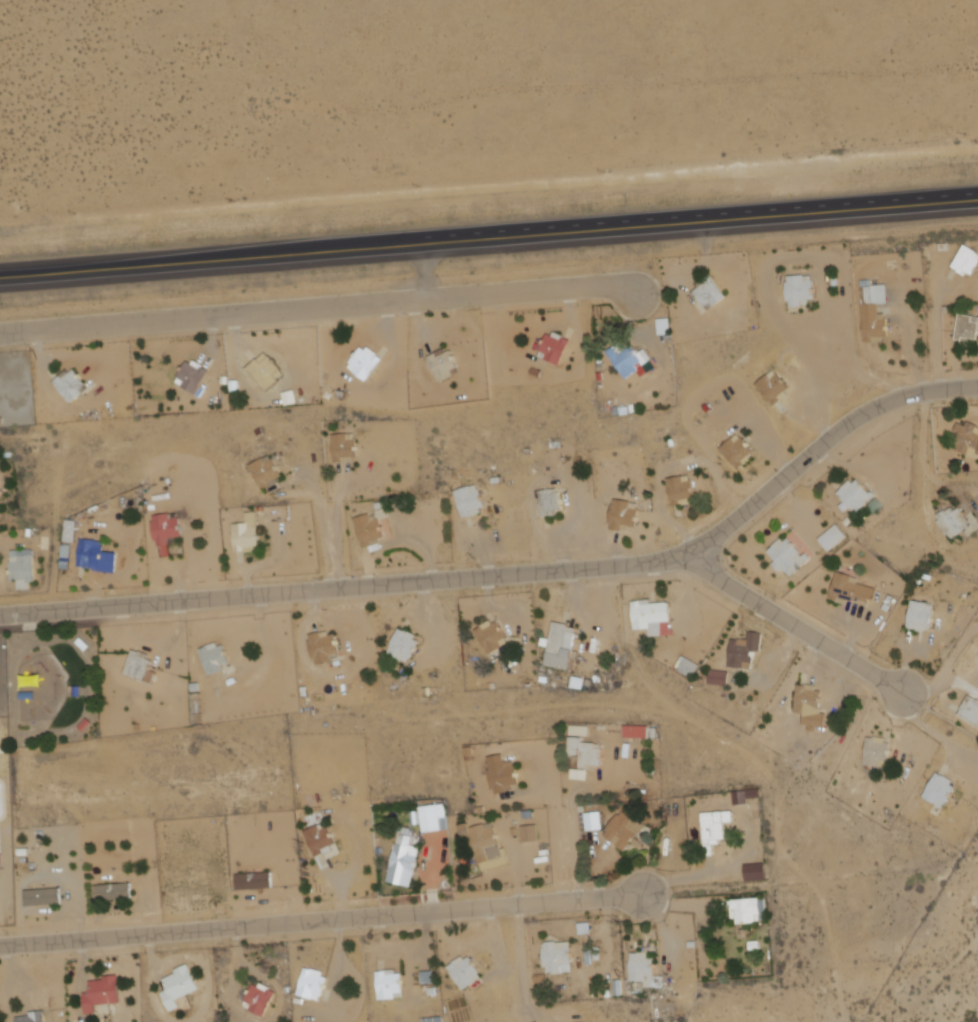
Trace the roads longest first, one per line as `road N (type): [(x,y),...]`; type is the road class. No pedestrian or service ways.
road 1 (residential): [(0,616),(660,562),(709,543),(872,408),(977,387)]
road 2 (primary): [(977,194),(0,275)]
road 3 (residential): [(0,946),(645,895)]
road 4 (residential): [(0,332),(610,285),(635,292)]
road 5 (residential): [(685,556),(900,689)]

